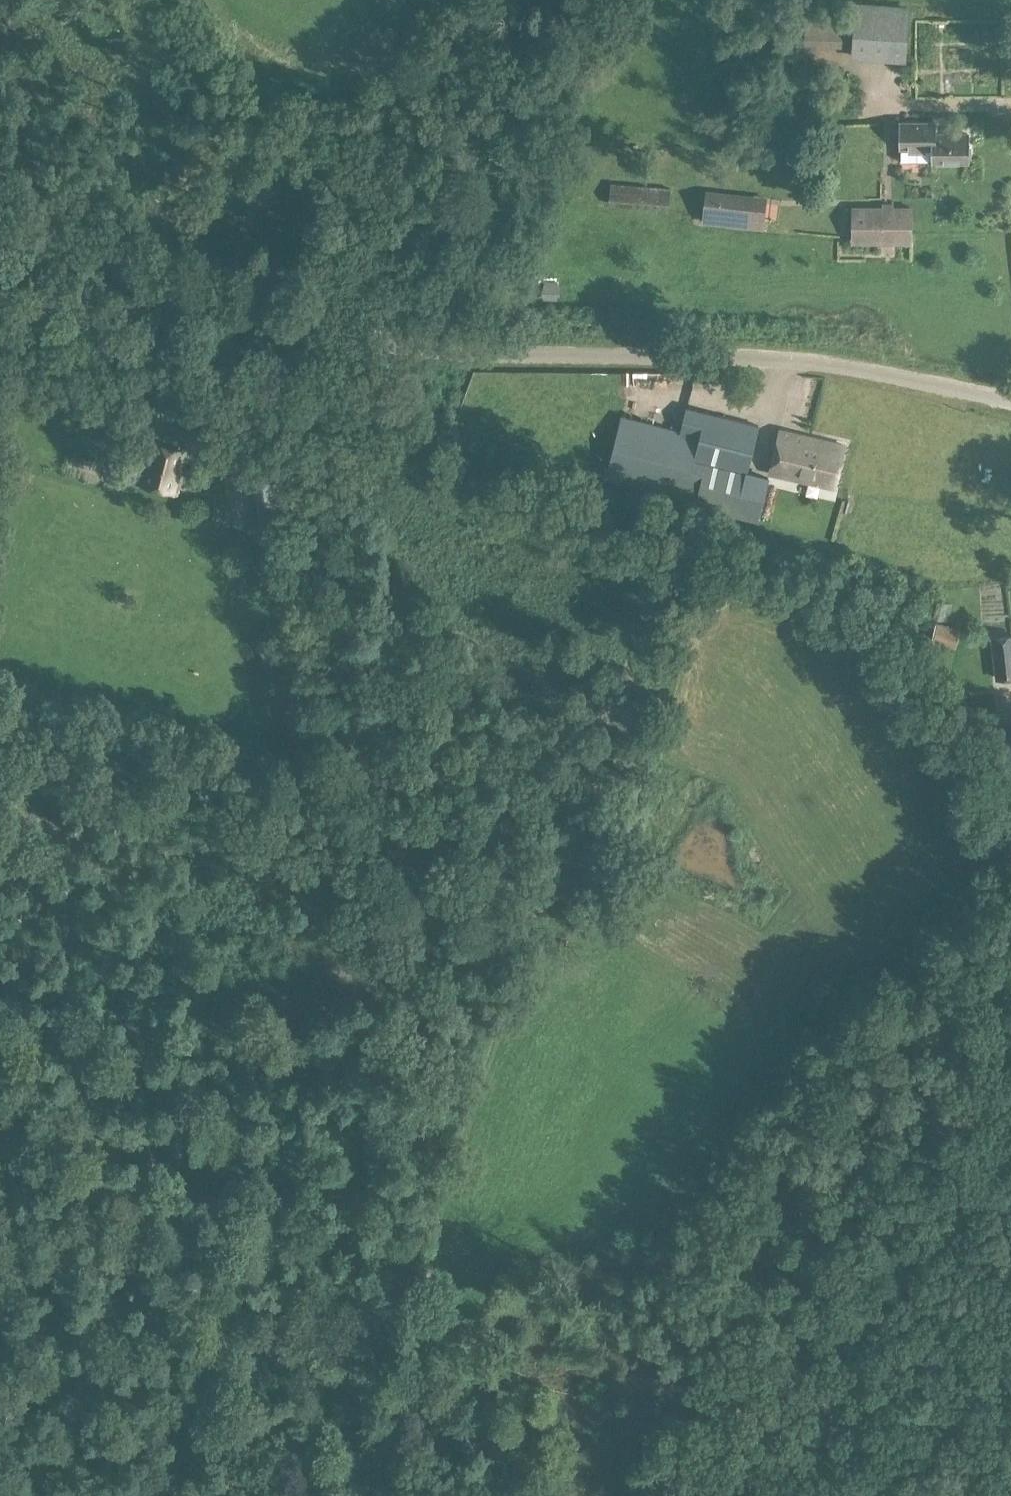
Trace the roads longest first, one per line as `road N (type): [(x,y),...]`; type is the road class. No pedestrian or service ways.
road 1 (unclassified): [(1010,402),(812,362),(468,360),(0,217)]

